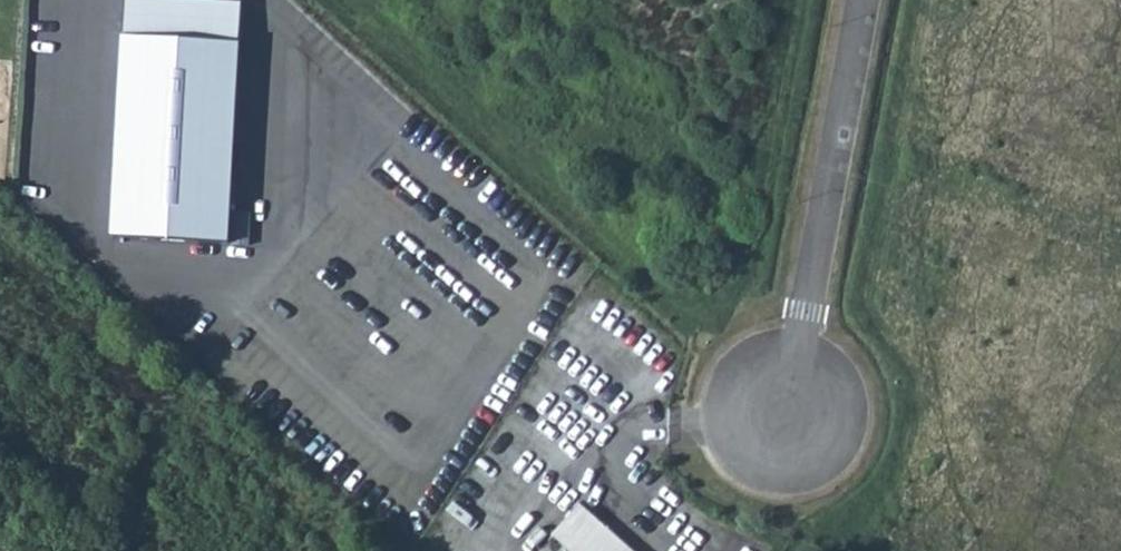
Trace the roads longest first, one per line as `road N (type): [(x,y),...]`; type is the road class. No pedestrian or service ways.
road 1 (unclassified): [(858,0),(788,421)]

